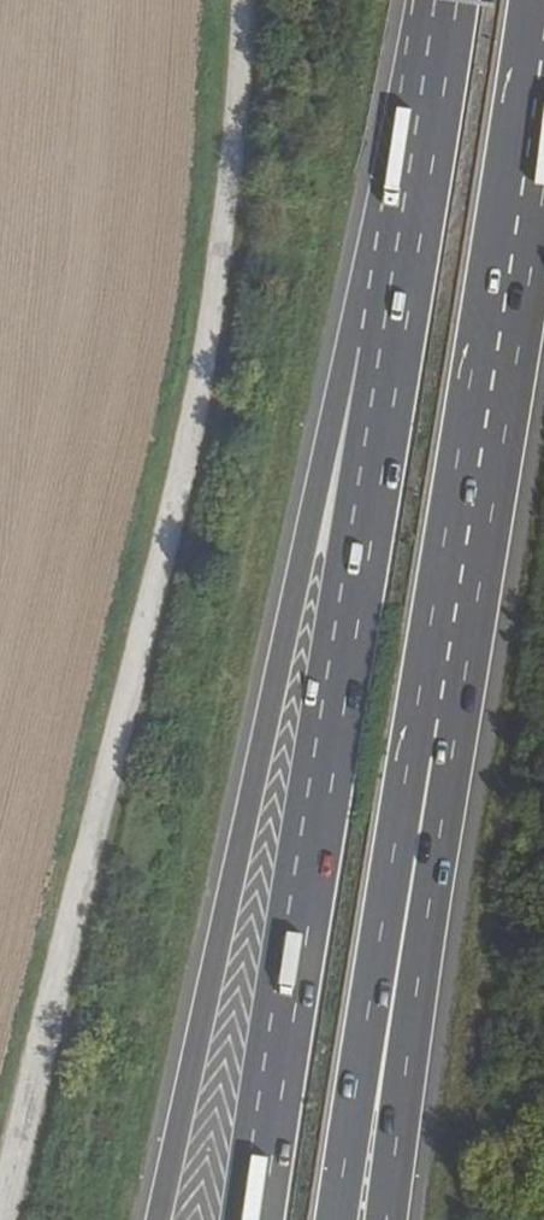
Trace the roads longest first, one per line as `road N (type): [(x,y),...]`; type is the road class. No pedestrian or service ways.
road 1 (unclassified): [(2,1219),(189,435),(240,99),(243,0)]
road 2 (trunk): [(381,341),(331,425),(158,1219)]
road 3 (trunk): [(381,341),(357,558),(250,1219)]
road 4 (trunk): [(433,754),(543,81)]
road 5 (trunk): [(336,1219),(409,757),(433,754)]
road 6 (trunk): [(386,1219),(445,768),(433,754)]
road 7 (trunk): [(445,0),(381,341)]

